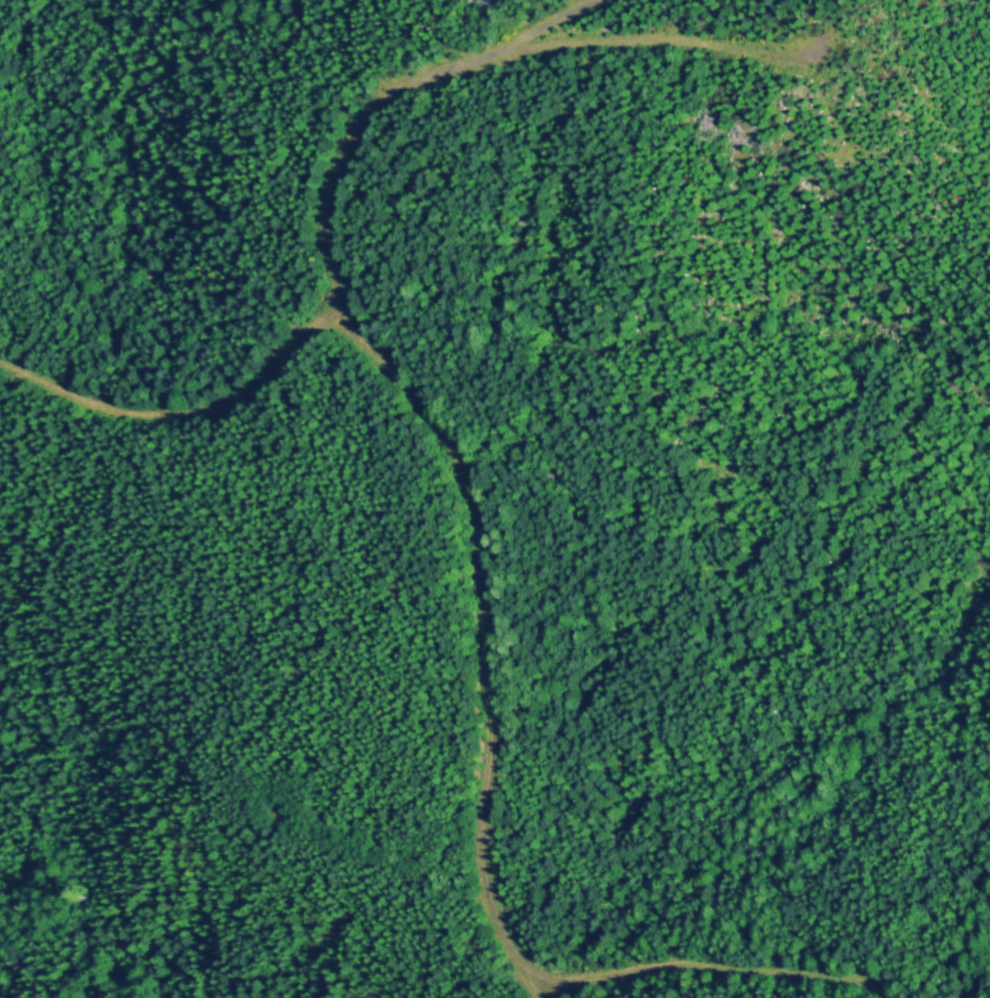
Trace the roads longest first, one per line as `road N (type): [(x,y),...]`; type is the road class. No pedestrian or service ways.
road 1 (track): [(552,997),(528,897),(504,478),(446,437),(382,373),(390,229),(465,117),(557,61),(756,37)]
road 2 (track): [(369,0),(411,199)]

